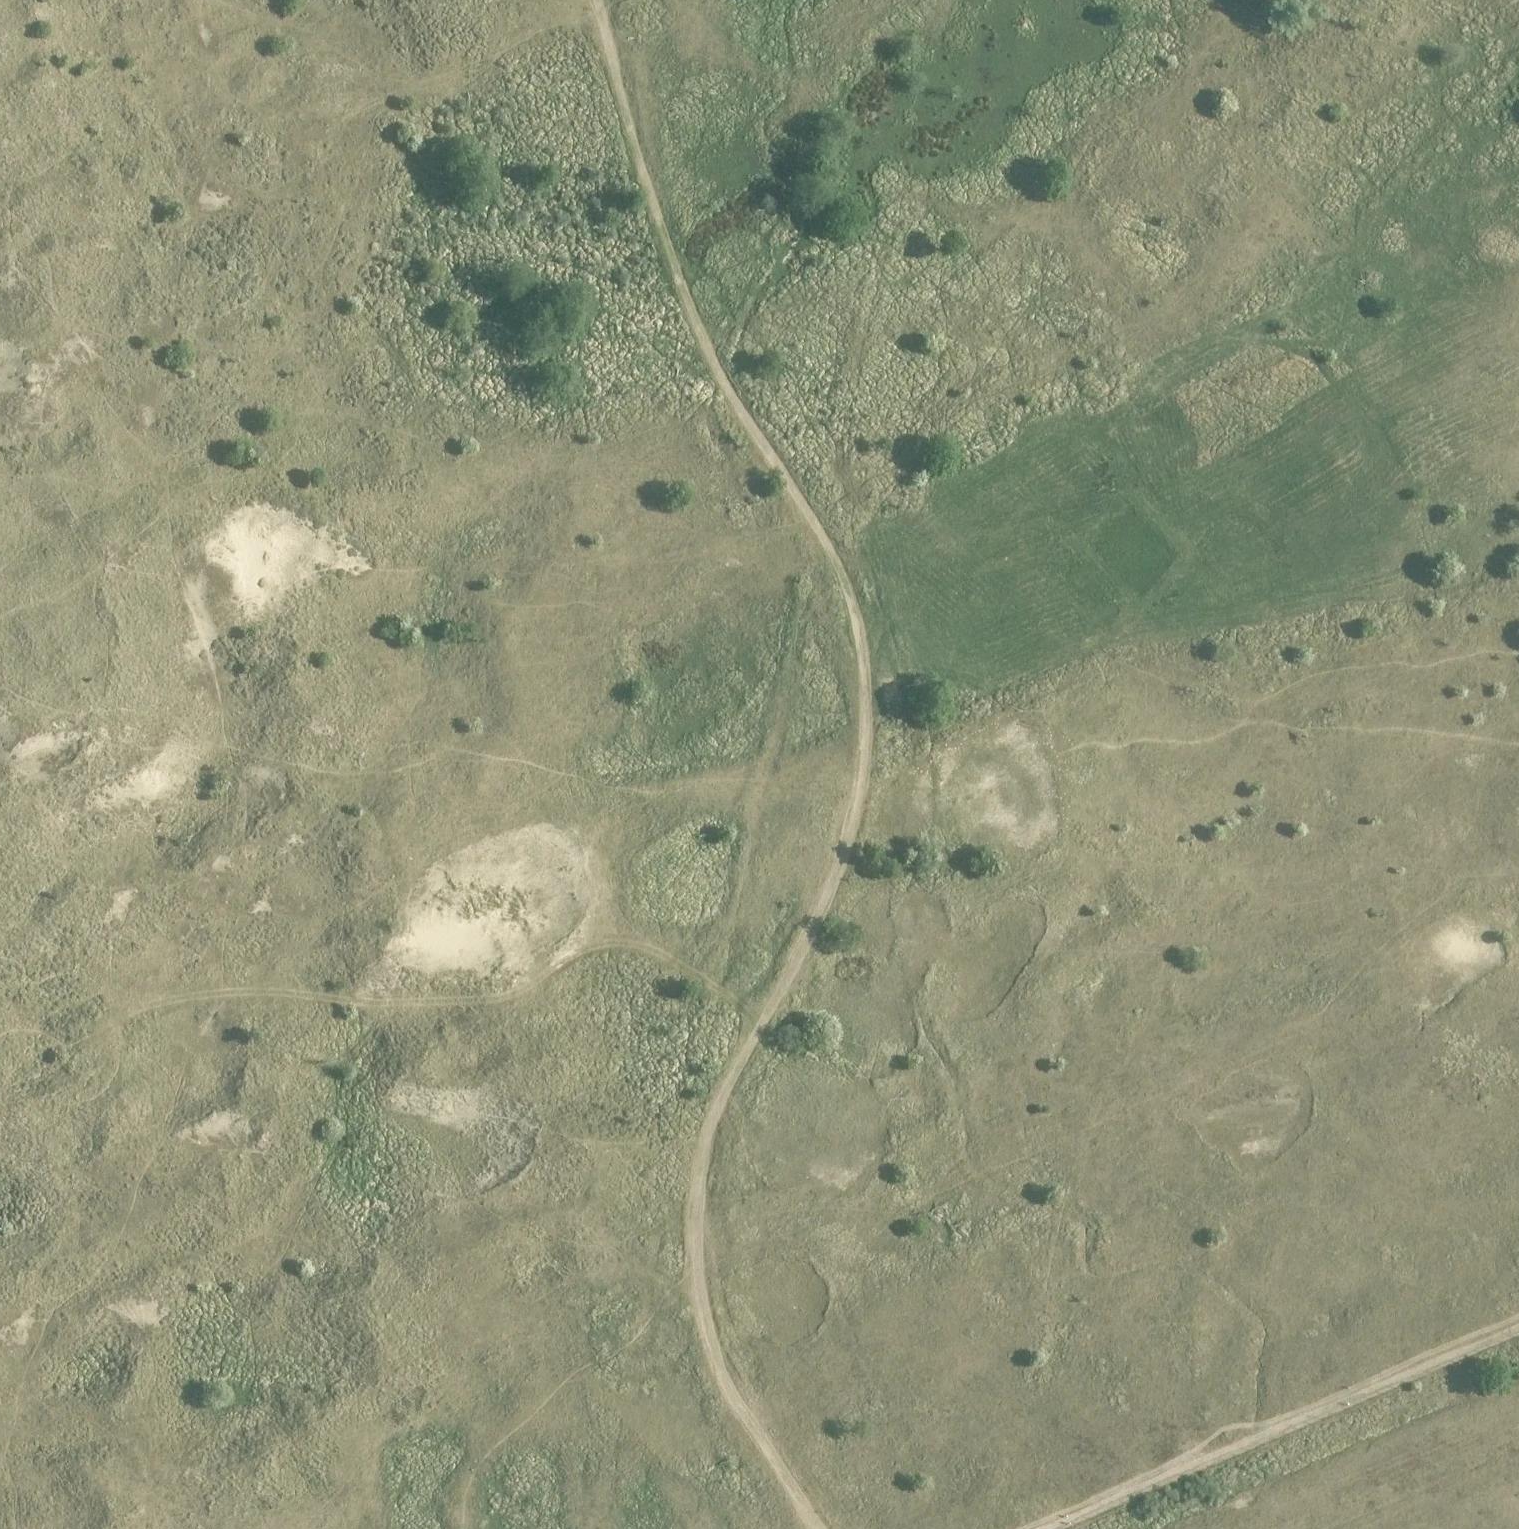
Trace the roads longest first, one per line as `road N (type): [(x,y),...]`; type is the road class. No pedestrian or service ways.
road 1 (track): [(810,1528),(704,1328),(694,1265),(697,1205),(704,1147),(730,1077),(812,926),(849,837),(865,780),(871,706),(841,572),(693,322),(594,0)]
road 2 (track): [(1043,1528),(1518,1327)]

